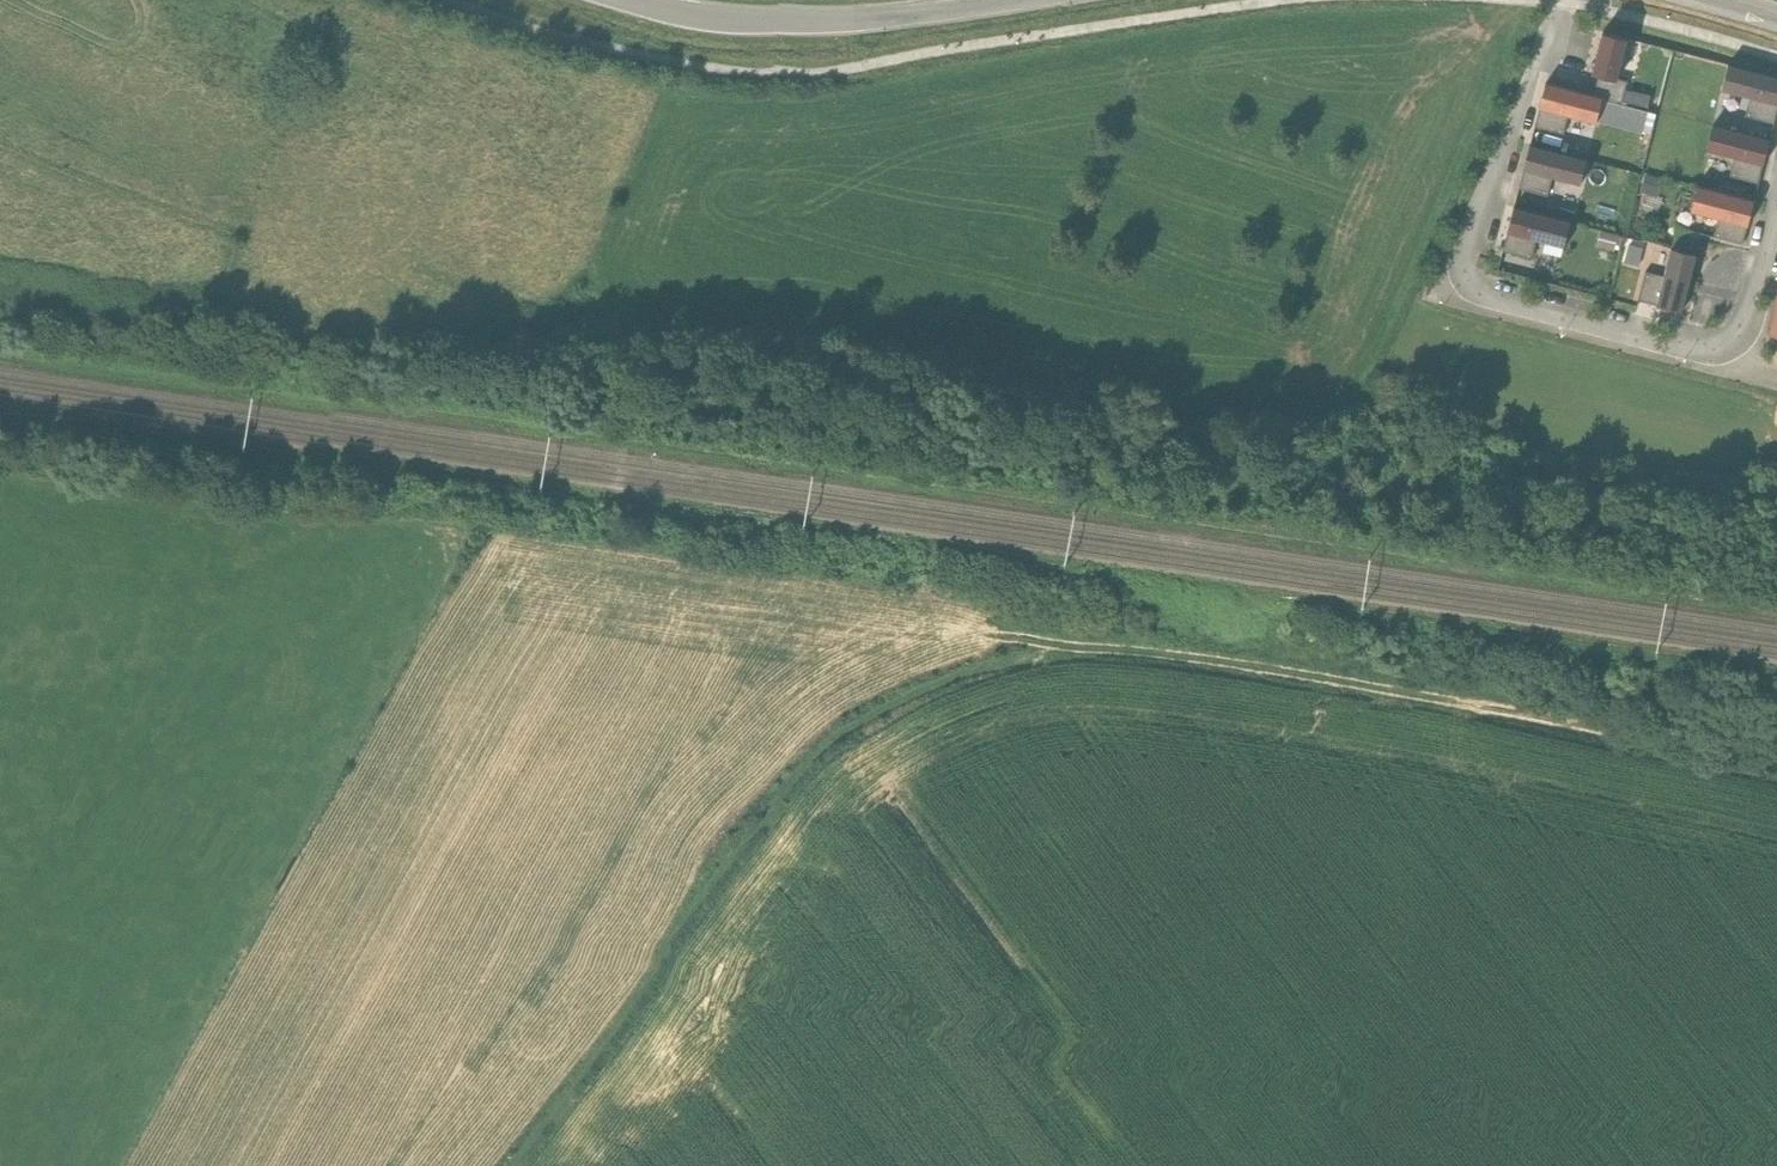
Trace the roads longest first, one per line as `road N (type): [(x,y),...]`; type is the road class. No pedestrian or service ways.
road 1 (residential): [(1776,222),(1725,383),(1682,385),(1485,339),(1469,327),(1460,285),(1562,0)]
road 2 (track): [(1075,686),(1314,716),(1776,800)]
road 3 (tertiary): [(551,0),(738,53),(827,55),(1223,0)]
road 4 (tertiary): [(1562,0),(1776,54)]

